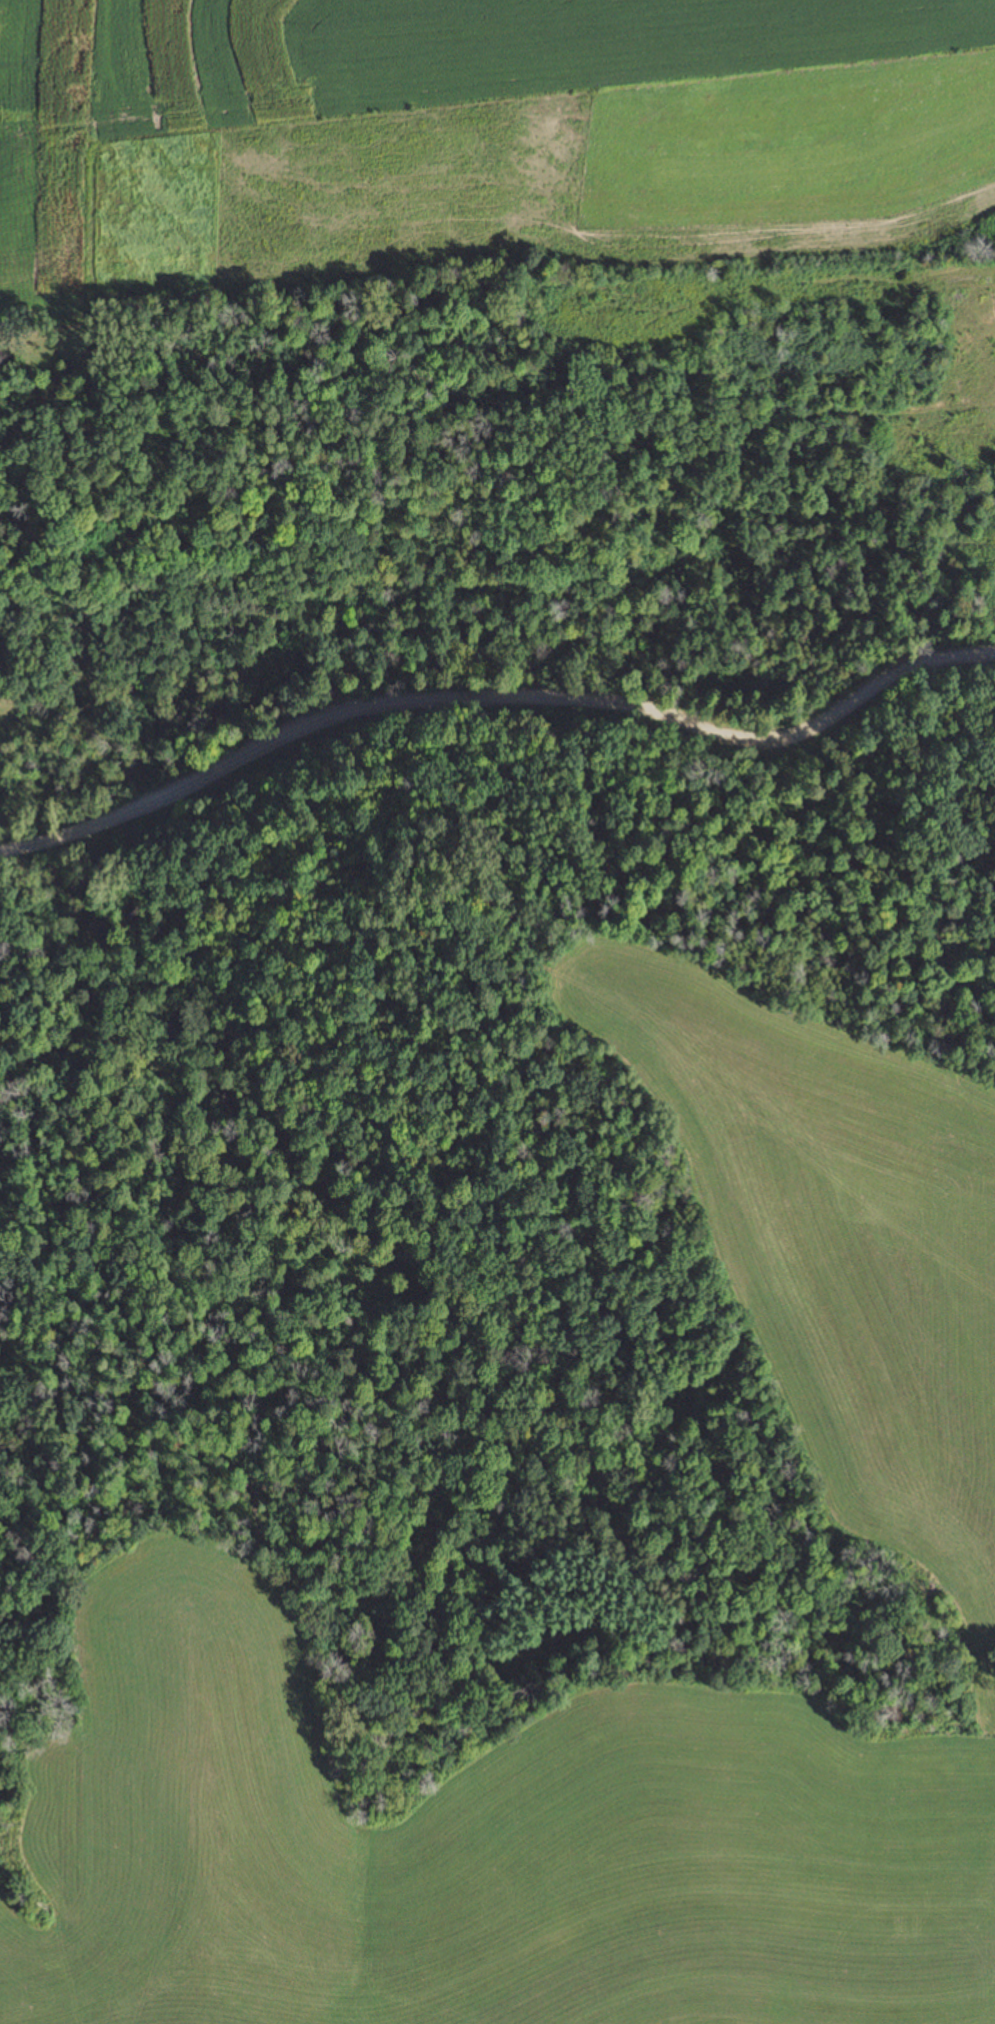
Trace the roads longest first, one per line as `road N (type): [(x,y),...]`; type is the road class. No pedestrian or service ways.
road 1 (residential): [(0,855),(111,823),(318,721),(368,707),(517,698),(598,704),(656,715),(718,742),(772,749),(884,684),(950,661),(994,658)]

